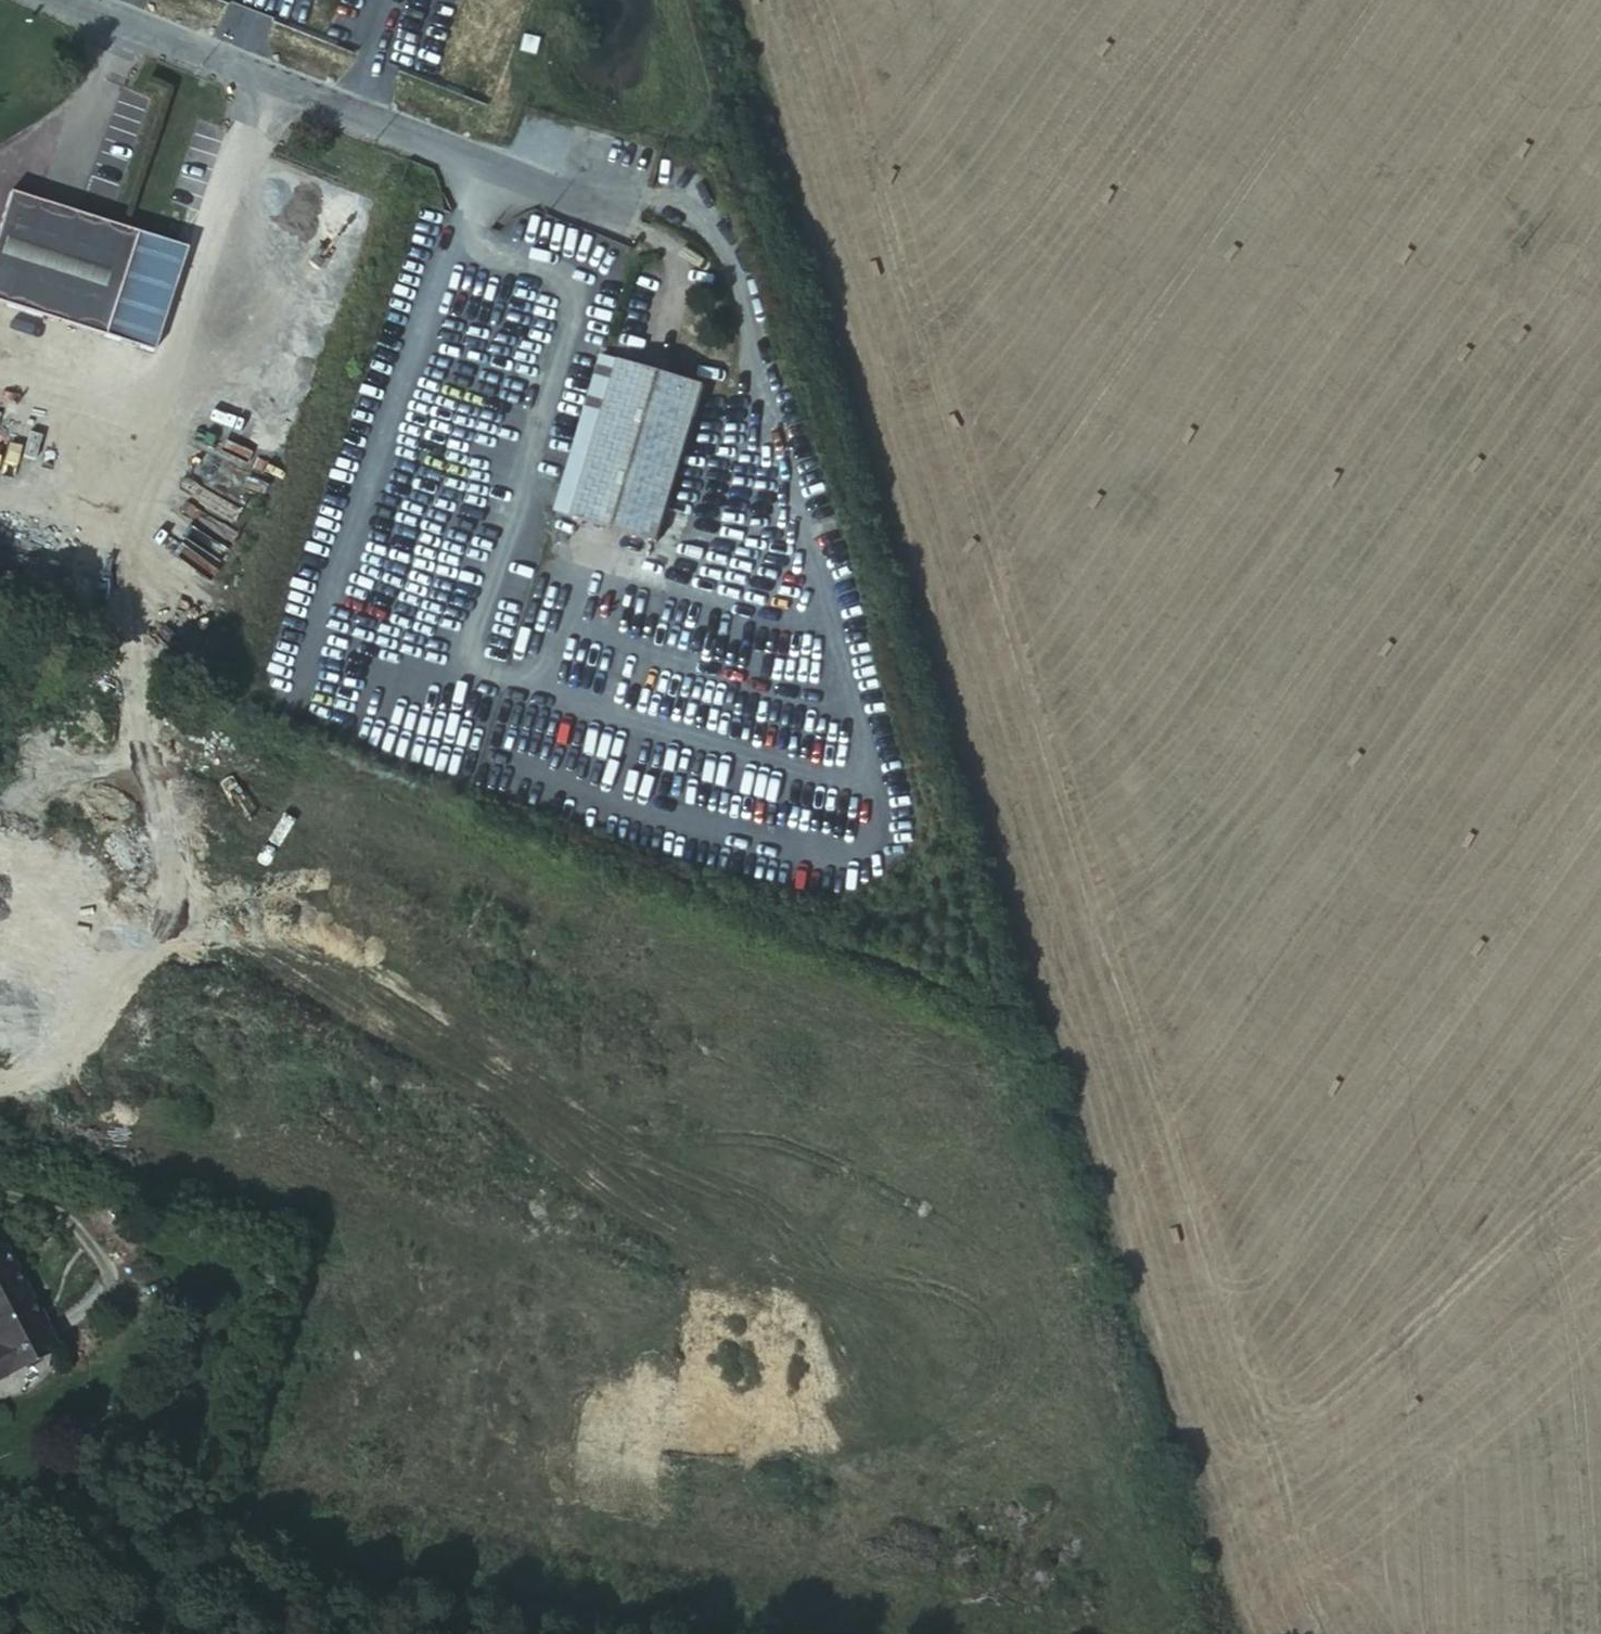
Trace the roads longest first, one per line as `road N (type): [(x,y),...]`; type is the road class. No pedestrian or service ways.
road 1 (unclassified): [(74,0),(575,196),(650,196)]

